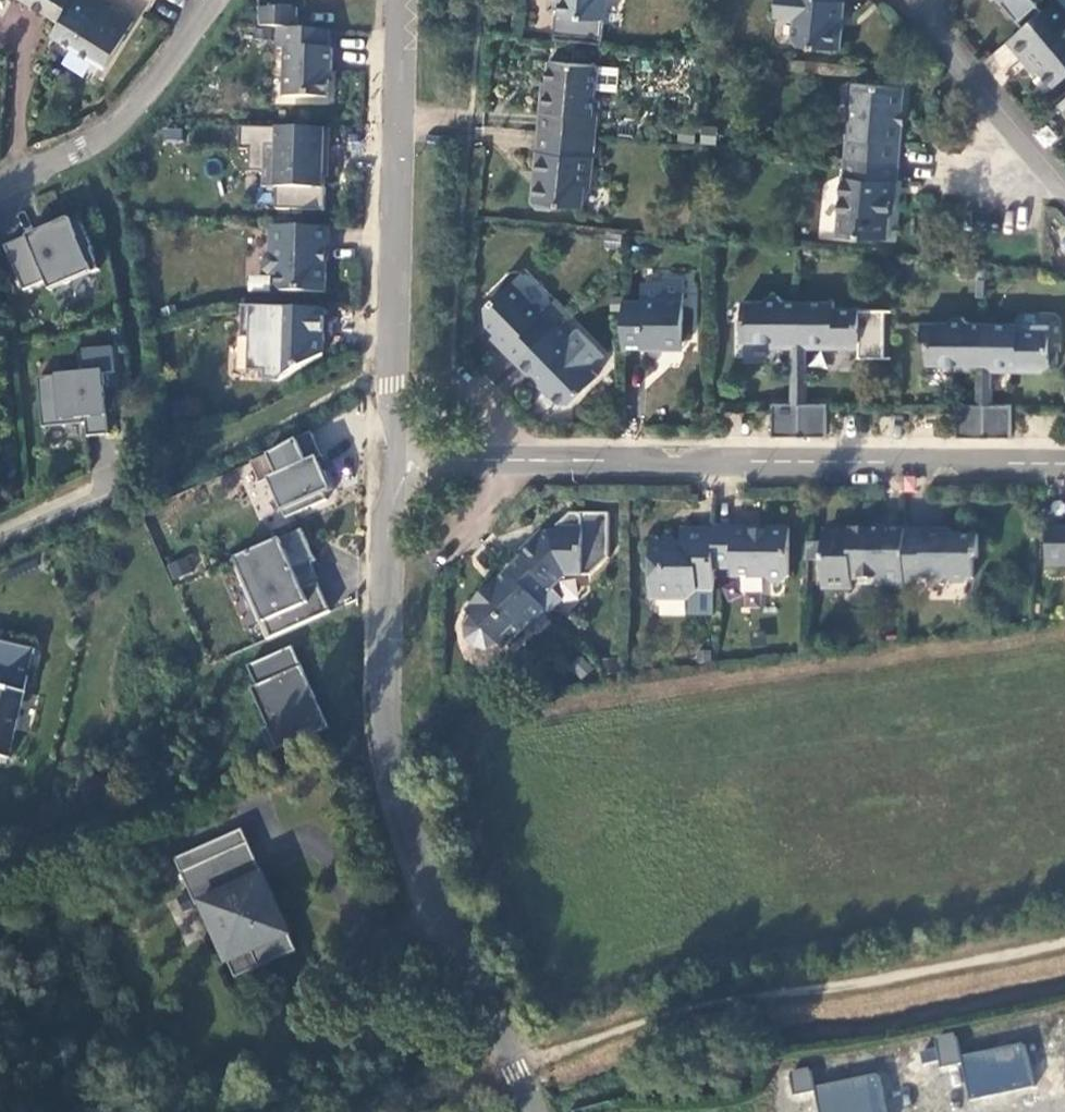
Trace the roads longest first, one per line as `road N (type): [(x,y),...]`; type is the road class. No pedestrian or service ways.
road 1 (residential): [(388,454),(1064,466)]
road 2 (residential): [(517,1065),(418,865),(392,774),(383,704),(388,454)]
road 3 (residential): [(388,454),(401,0)]
road 4 (unclassified): [(215,0),(98,141),(0,180)]
road 5 (residential): [(1064,181),(945,43),(931,0)]

